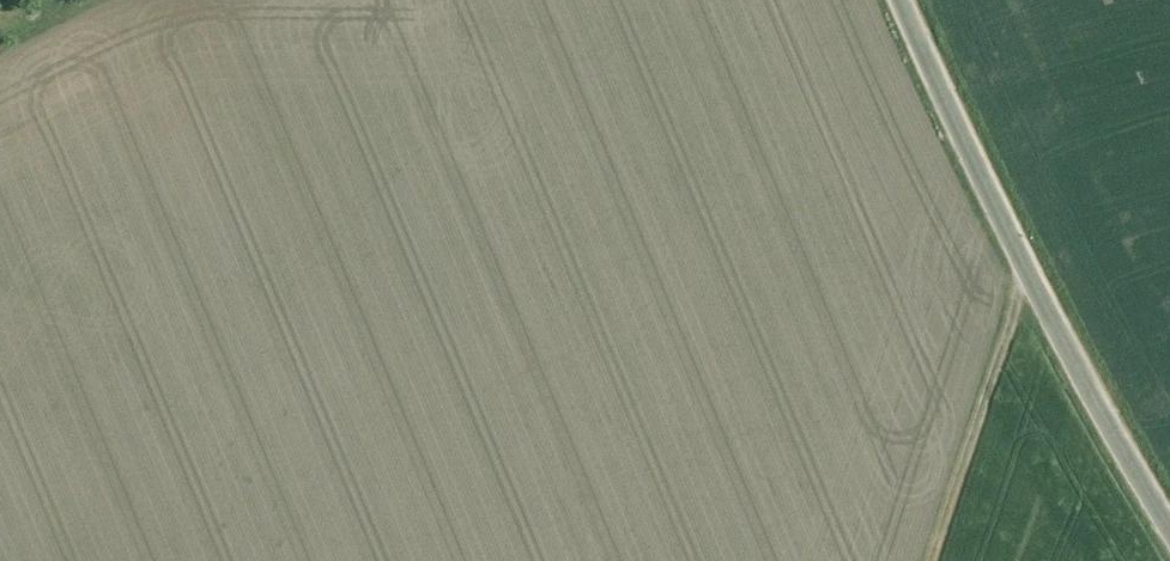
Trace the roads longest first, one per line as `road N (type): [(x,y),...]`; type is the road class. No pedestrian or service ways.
road 1 (unclassified): [(909,0),(1031,264),(1169,512)]
road 2 (track): [(1031,264),(927,560)]

